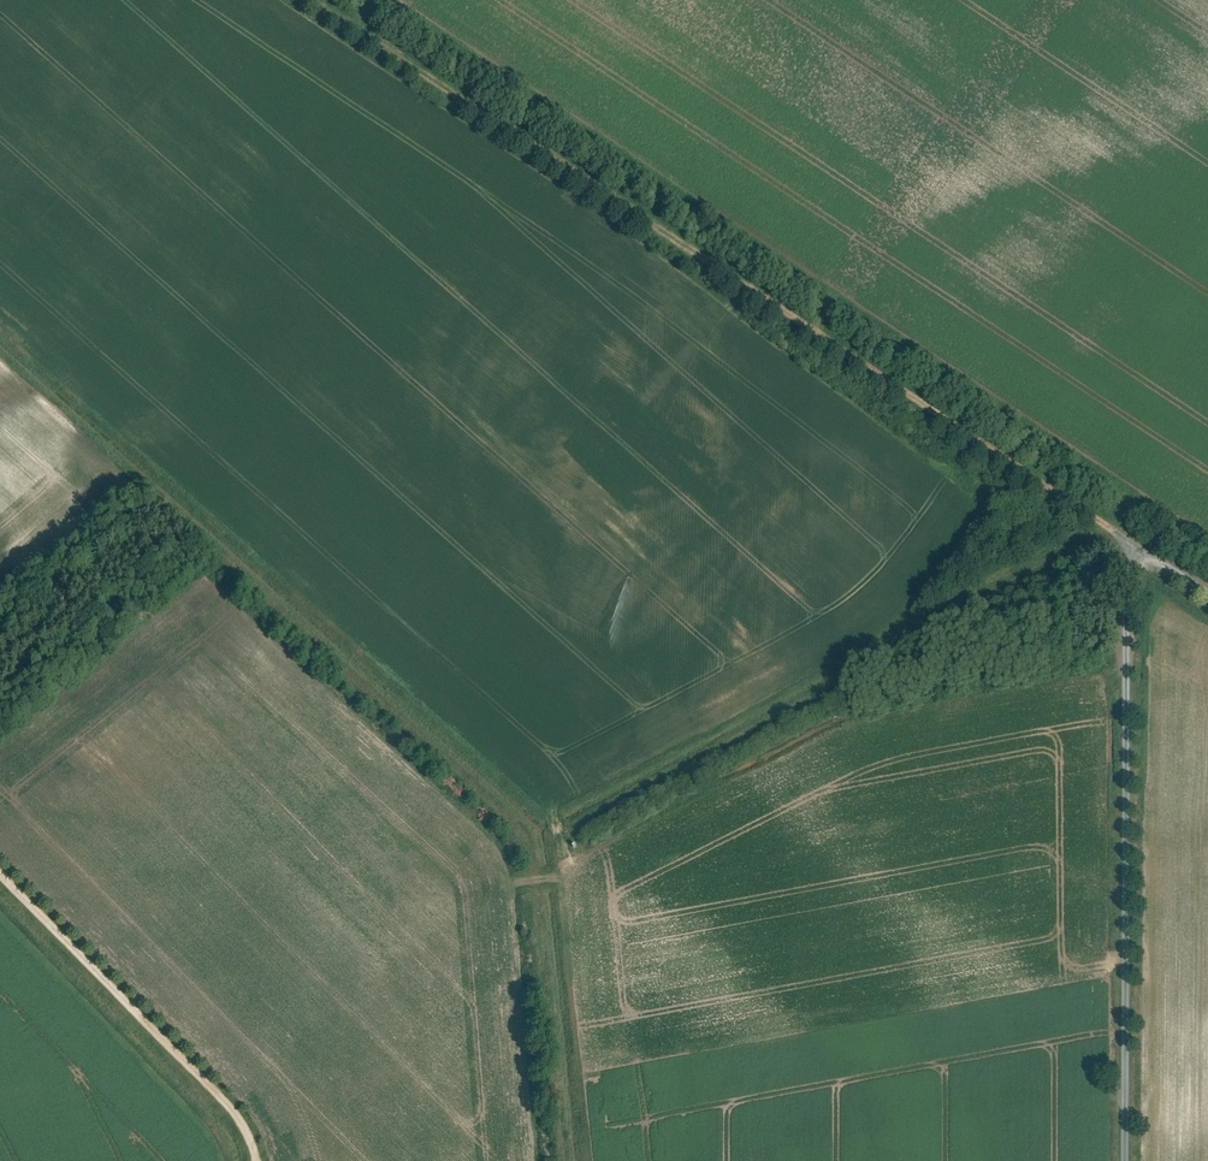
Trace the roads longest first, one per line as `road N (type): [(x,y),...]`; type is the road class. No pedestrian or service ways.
road 1 (track): [(1137,567),(1091,519),(311,0)]
road 2 (unclassified): [(1207,594),(1150,562),(1129,576),(1126,595),(1123,1160)]
road 3 (track): [(0,876),(224,1103),(248,1160)]

